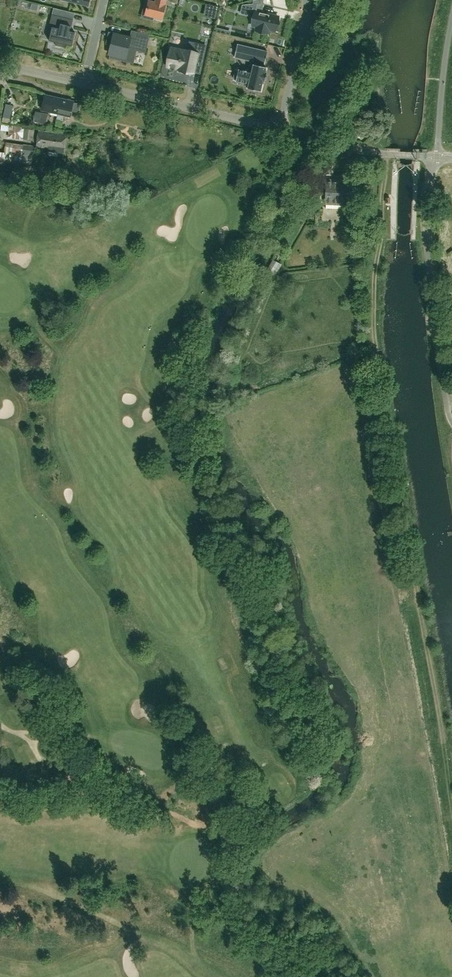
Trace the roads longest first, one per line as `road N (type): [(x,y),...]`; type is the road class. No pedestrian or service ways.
road 1 (unclassified): [(436,156),(427,225),(448,411)]
road 2 (residential): [(279,129),(84,83)]
road 3 (track): [(386,153),(375,351)]
road 4 (unclassified): [(436,156),(353,149),(279,129)]
road 5 (unclassified): [(279,129),(306,0)]

